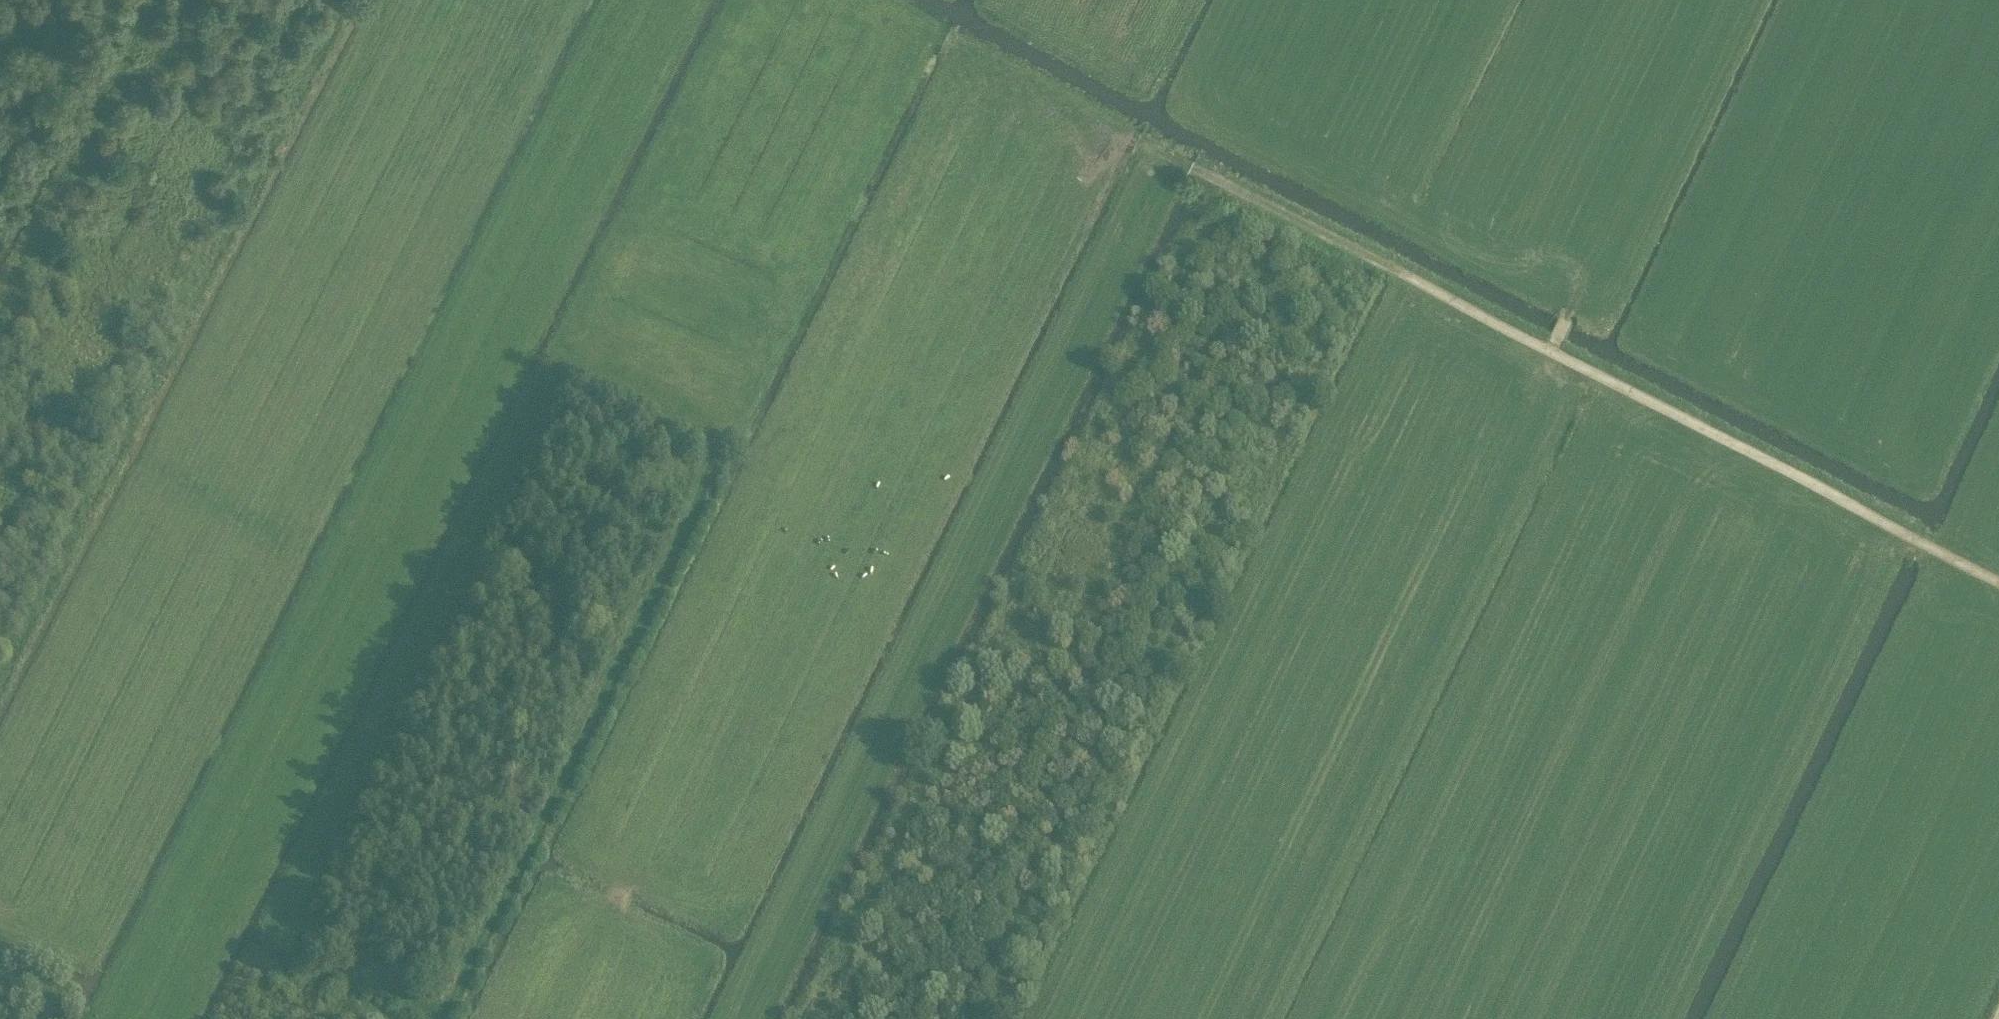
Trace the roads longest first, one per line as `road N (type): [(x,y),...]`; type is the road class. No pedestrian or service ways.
road 1 (track): [(1998,582),(1403,273)]

